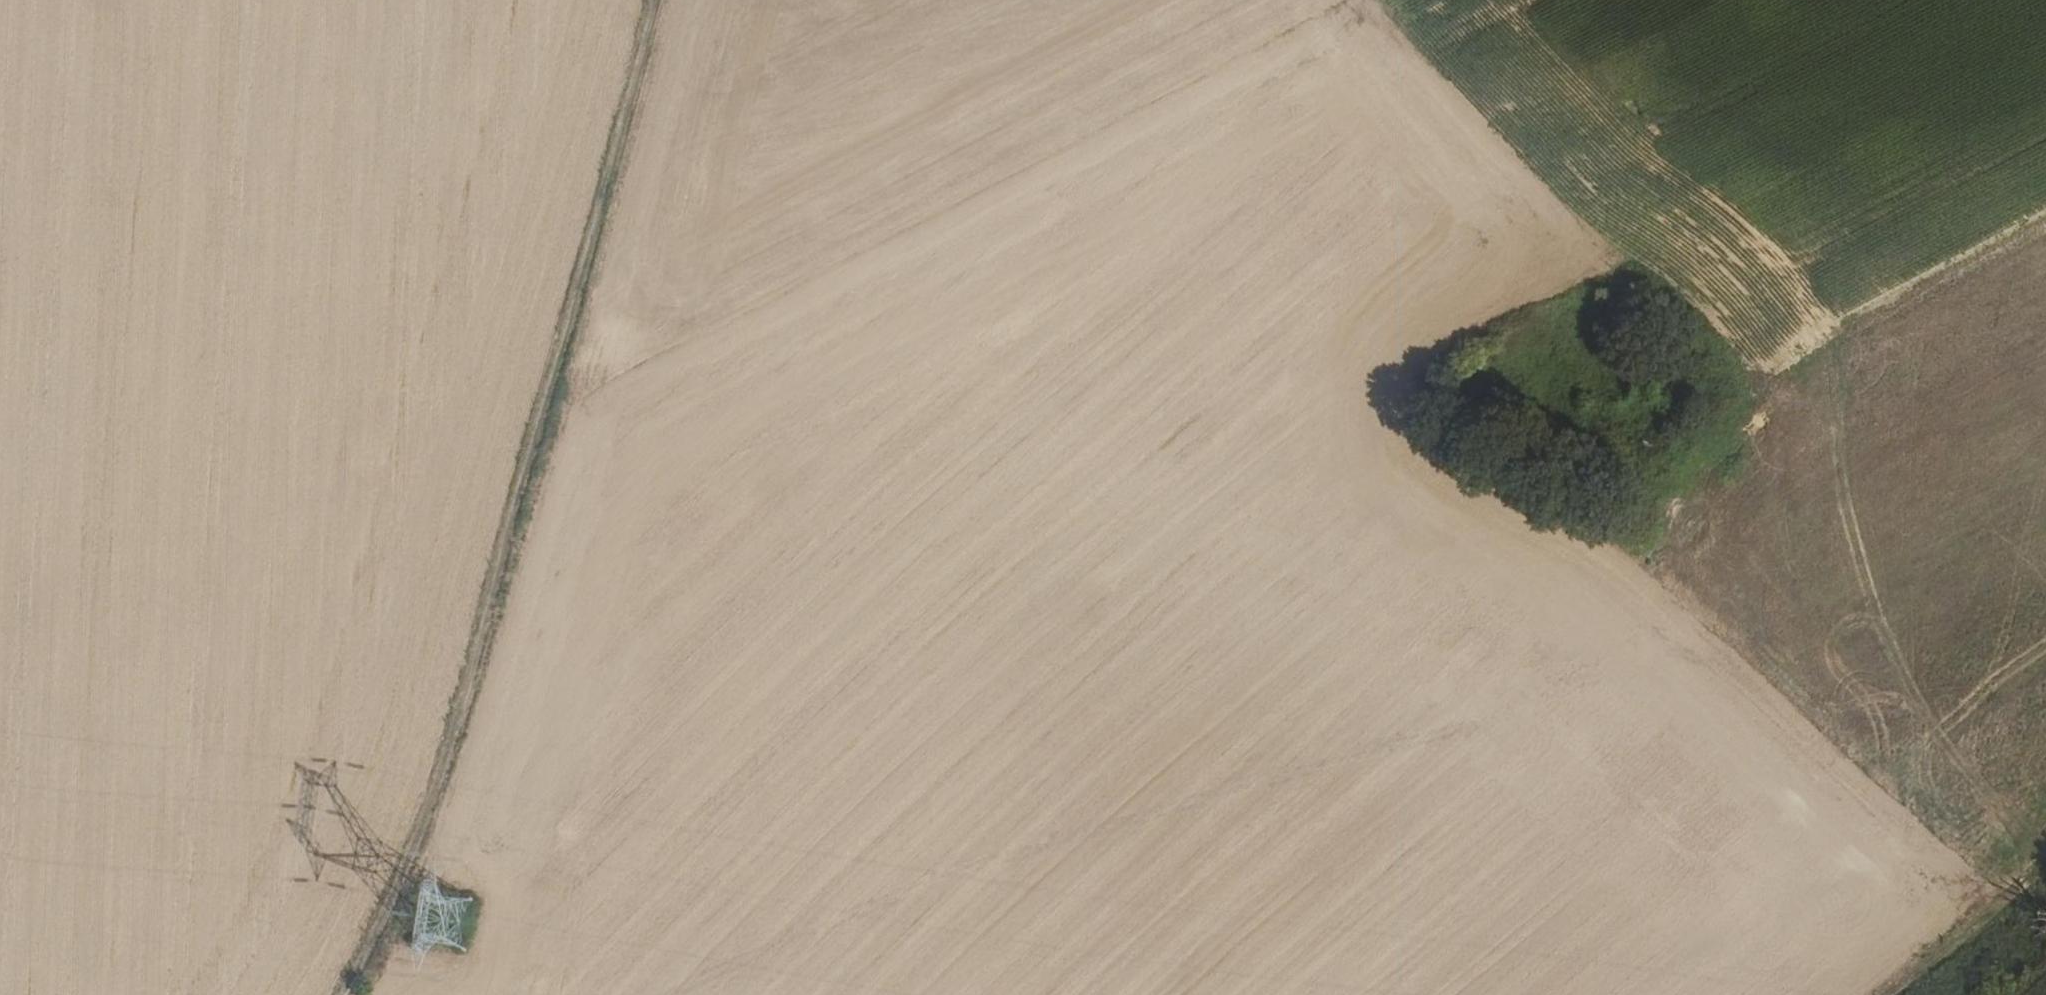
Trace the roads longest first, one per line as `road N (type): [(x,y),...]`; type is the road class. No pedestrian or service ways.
road 1 (track): [(342,994),(474,655),(651,0)]
road 2 (track): [(1891,994),(2045,855)]

